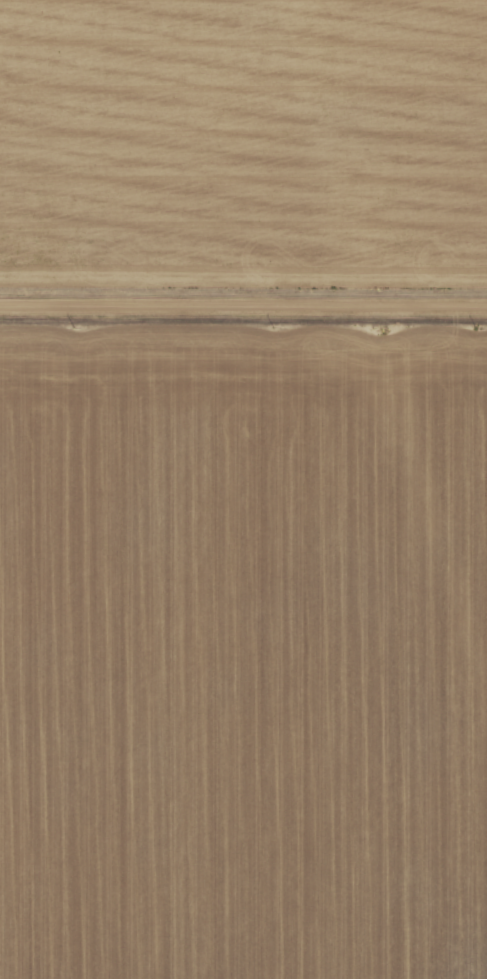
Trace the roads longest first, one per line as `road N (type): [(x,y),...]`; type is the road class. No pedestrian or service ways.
road 1 (residential): [(486,306),(0,306)]

